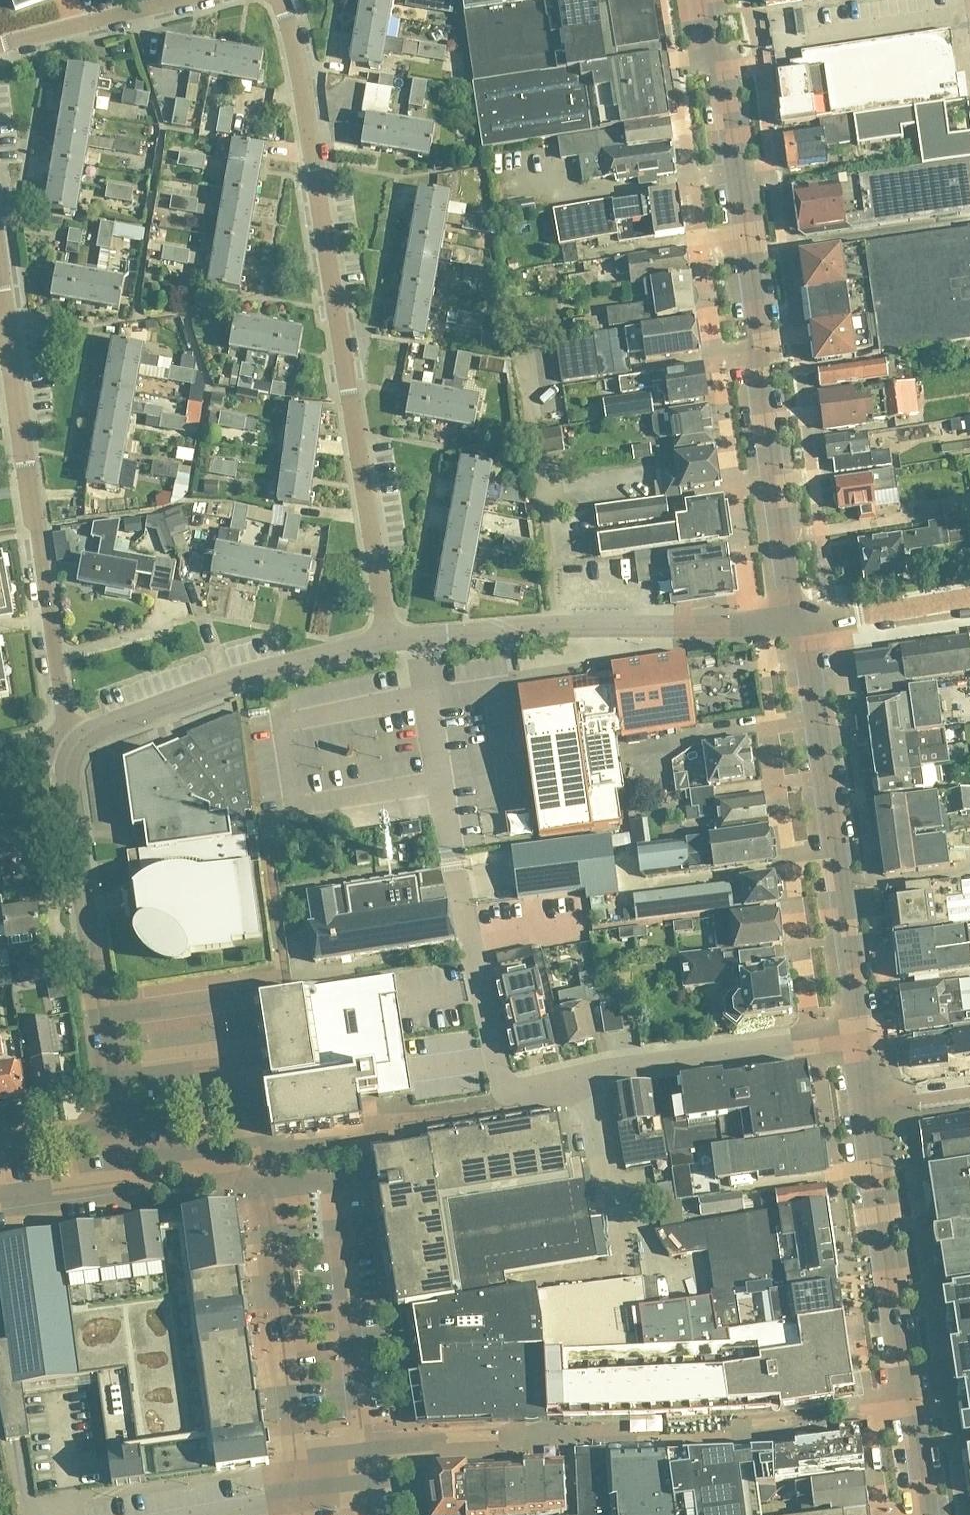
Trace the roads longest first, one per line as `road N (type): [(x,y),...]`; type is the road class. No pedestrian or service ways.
road 1 (residential): [(858,1040),(591,1078),(509,1105),(478,991),(415,637)]
road 2 (residential): [(386,642),(295,67),(276,0)]
road 3 (residential): [(698,0),(705,44),(721,73),(759,340),(755,367),(798,627)]
road 4 (residential): [(67,745),(0,283)]
road 5 (residential): [(798,627),(858,1040)]
road 6 (residential): [(862,1107),(926,1514)]
road 7 (residential): [(115,1131),(67,745)]
road 8 (residential): [(415,637),(551,627),(798,627)]
road 9 (residential): [(67,745),(230,682),(386,642)]
road 10 (residential): [(301,1498),(264,1184)]
road 11 (residential): [(0,53),(200,0)]
road 12 (residential): [(798,627),(969,596)]
road 13 (residential): [(115,1131),(134,1130),(264,1184)]

